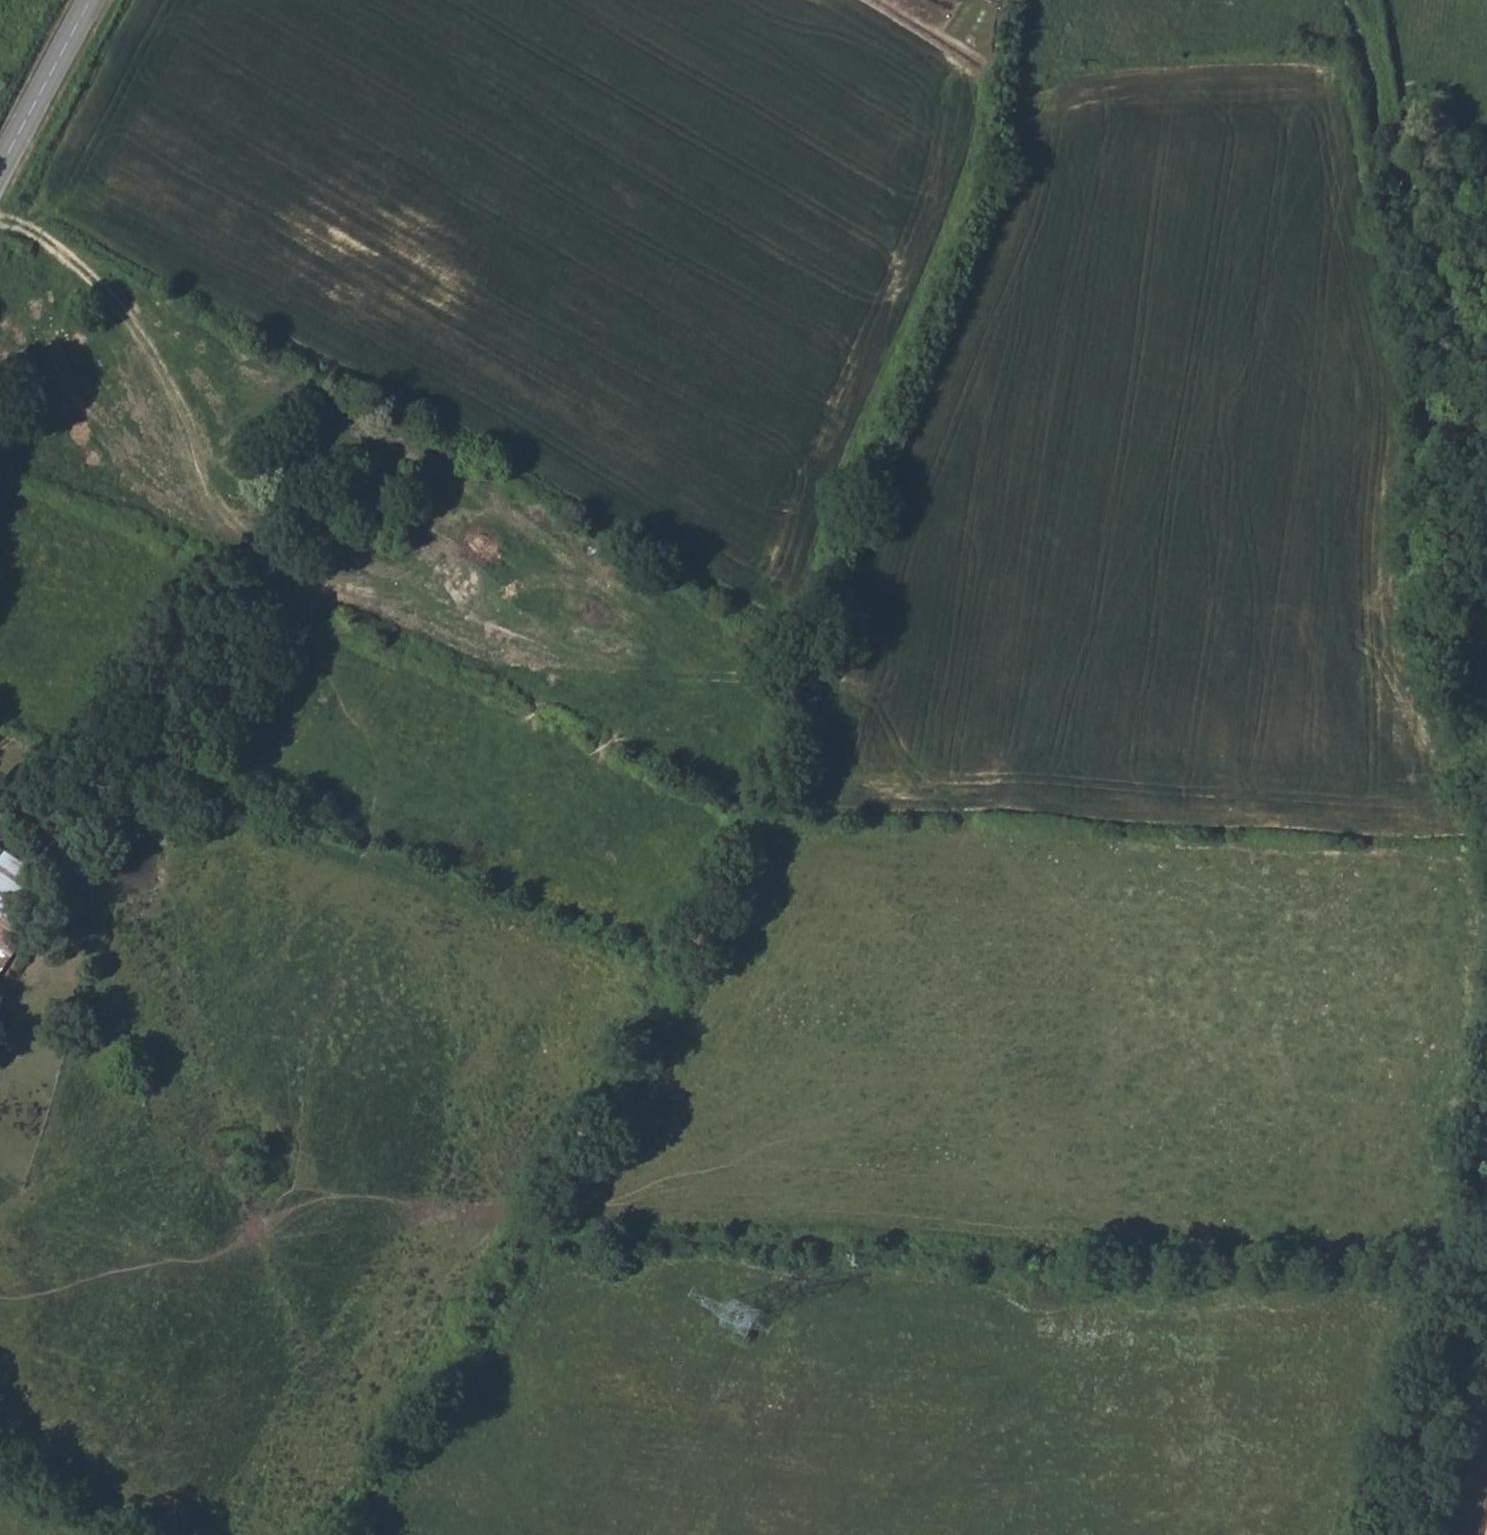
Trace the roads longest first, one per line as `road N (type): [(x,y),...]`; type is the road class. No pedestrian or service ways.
road 1 (tertiary): [(91,0),(0,171)]

